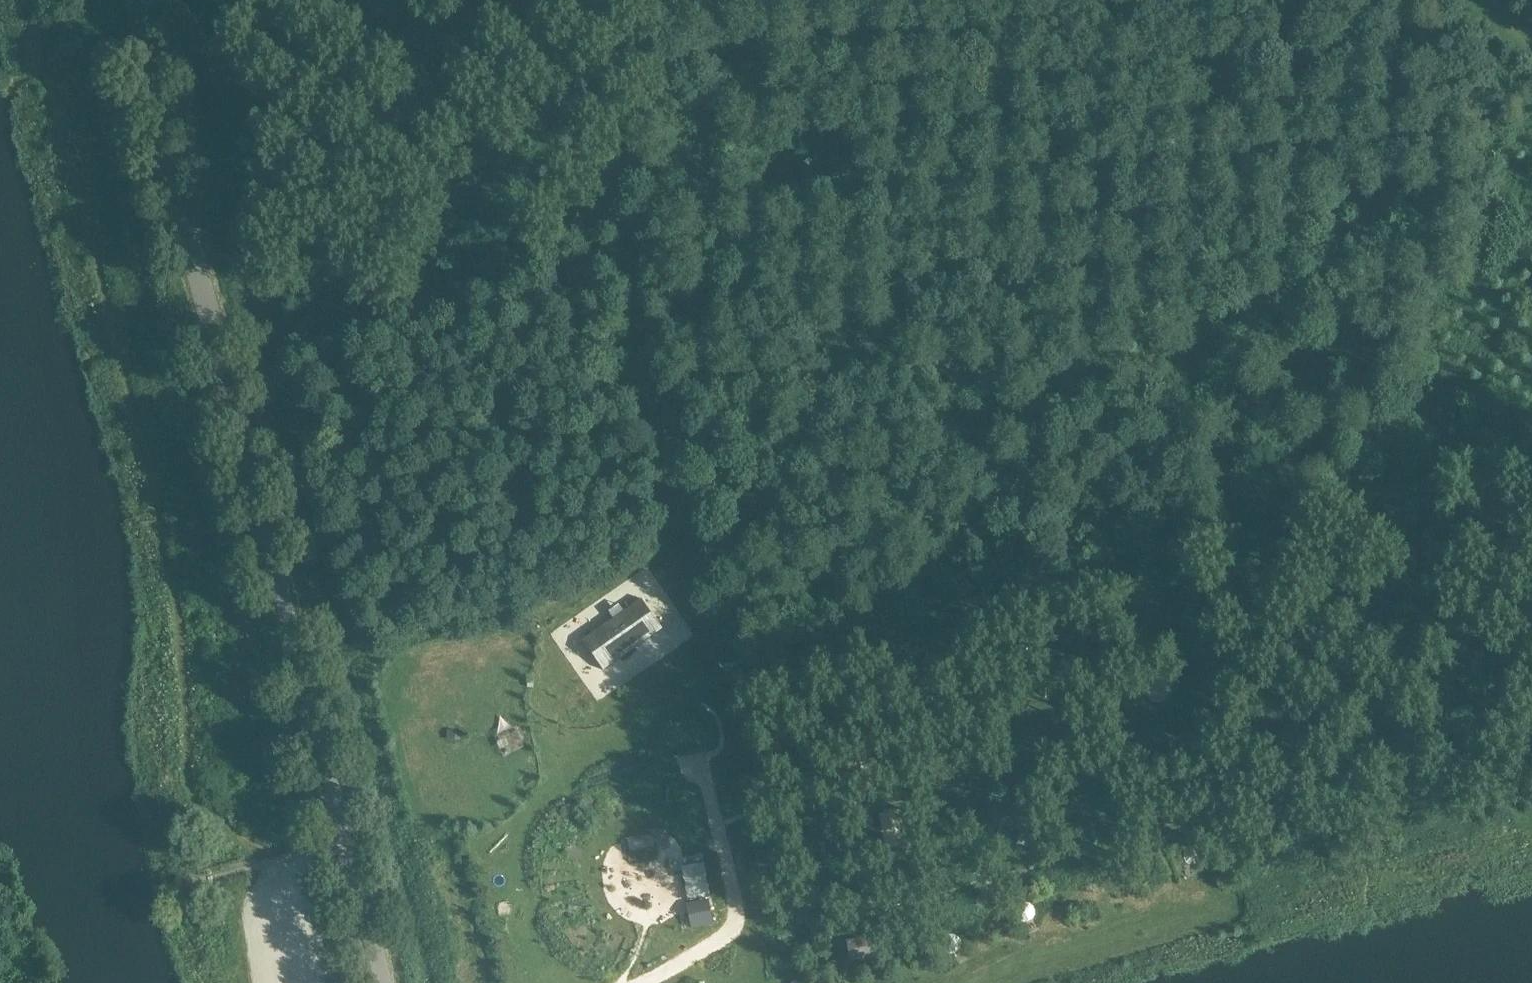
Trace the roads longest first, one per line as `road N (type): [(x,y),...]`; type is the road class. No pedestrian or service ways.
road 1 (track): [(634,982),(715,929),(734,901),(738,873),(629,377),(621,282),(634,150),(675,0)]
road 2 (tertiary): [(383,982),(169,163),(143,0)]
road 3 (track): [(980,982),(1531,827)]

